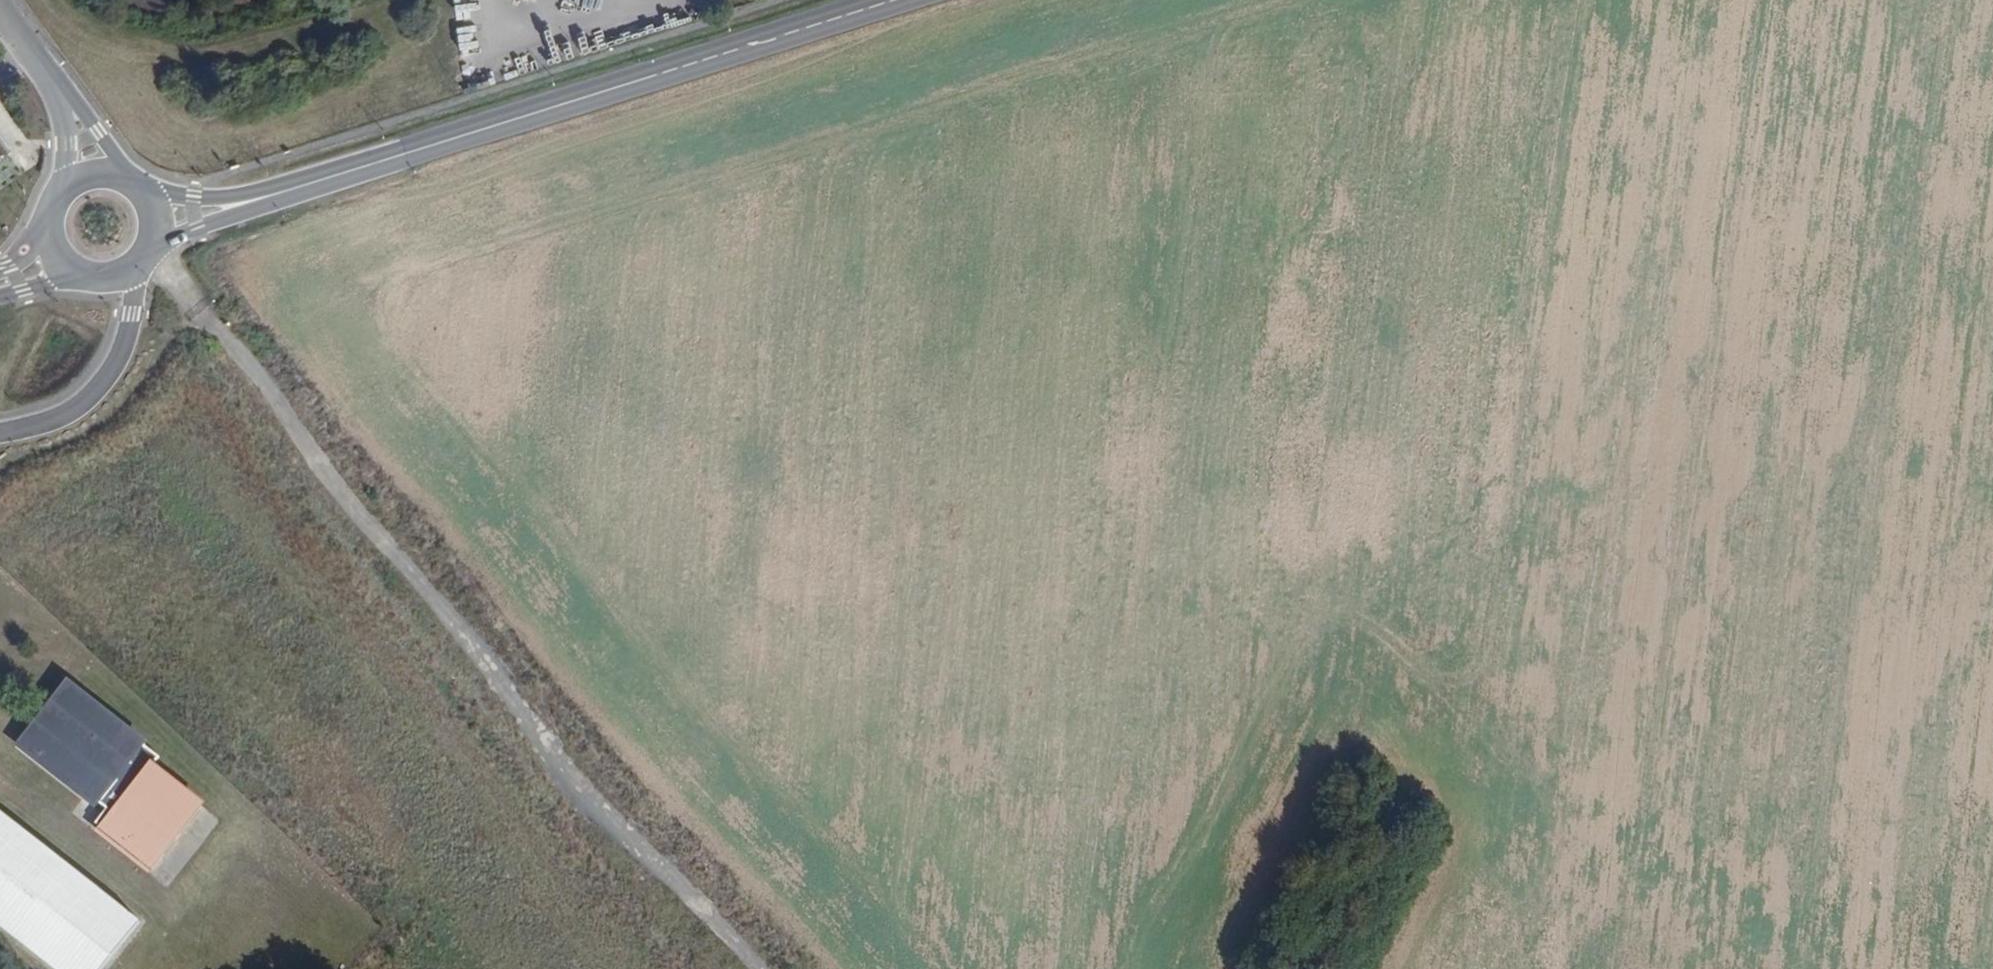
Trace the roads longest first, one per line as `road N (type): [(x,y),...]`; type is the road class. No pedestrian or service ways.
road 1 (track): [(151,259),(206,311),(591,798),(759,968)]
road 2 (secondary): [(285,190),(894,0)]
road 3 (residential): [(0,432),(84,403),(127,343),(137,274)]
road 4 (secondary): [(285,190),(228,198),(140,185)]
road 5 (secondary): [(156,250),(285,190)]

